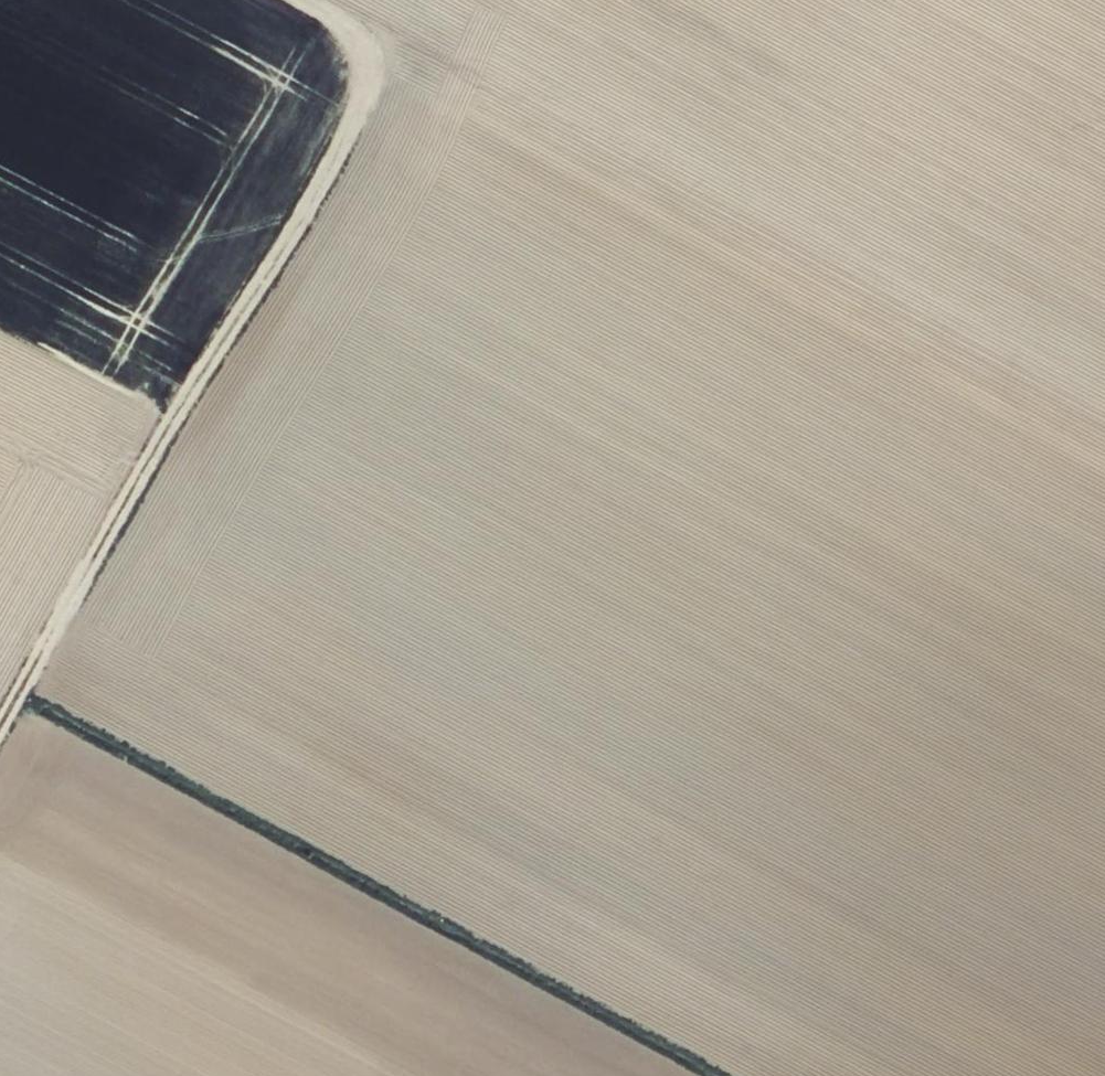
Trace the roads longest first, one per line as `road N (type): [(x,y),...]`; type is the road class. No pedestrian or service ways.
road 1 (track): [(304,0),(361,52),(363,103),(0,741)]

